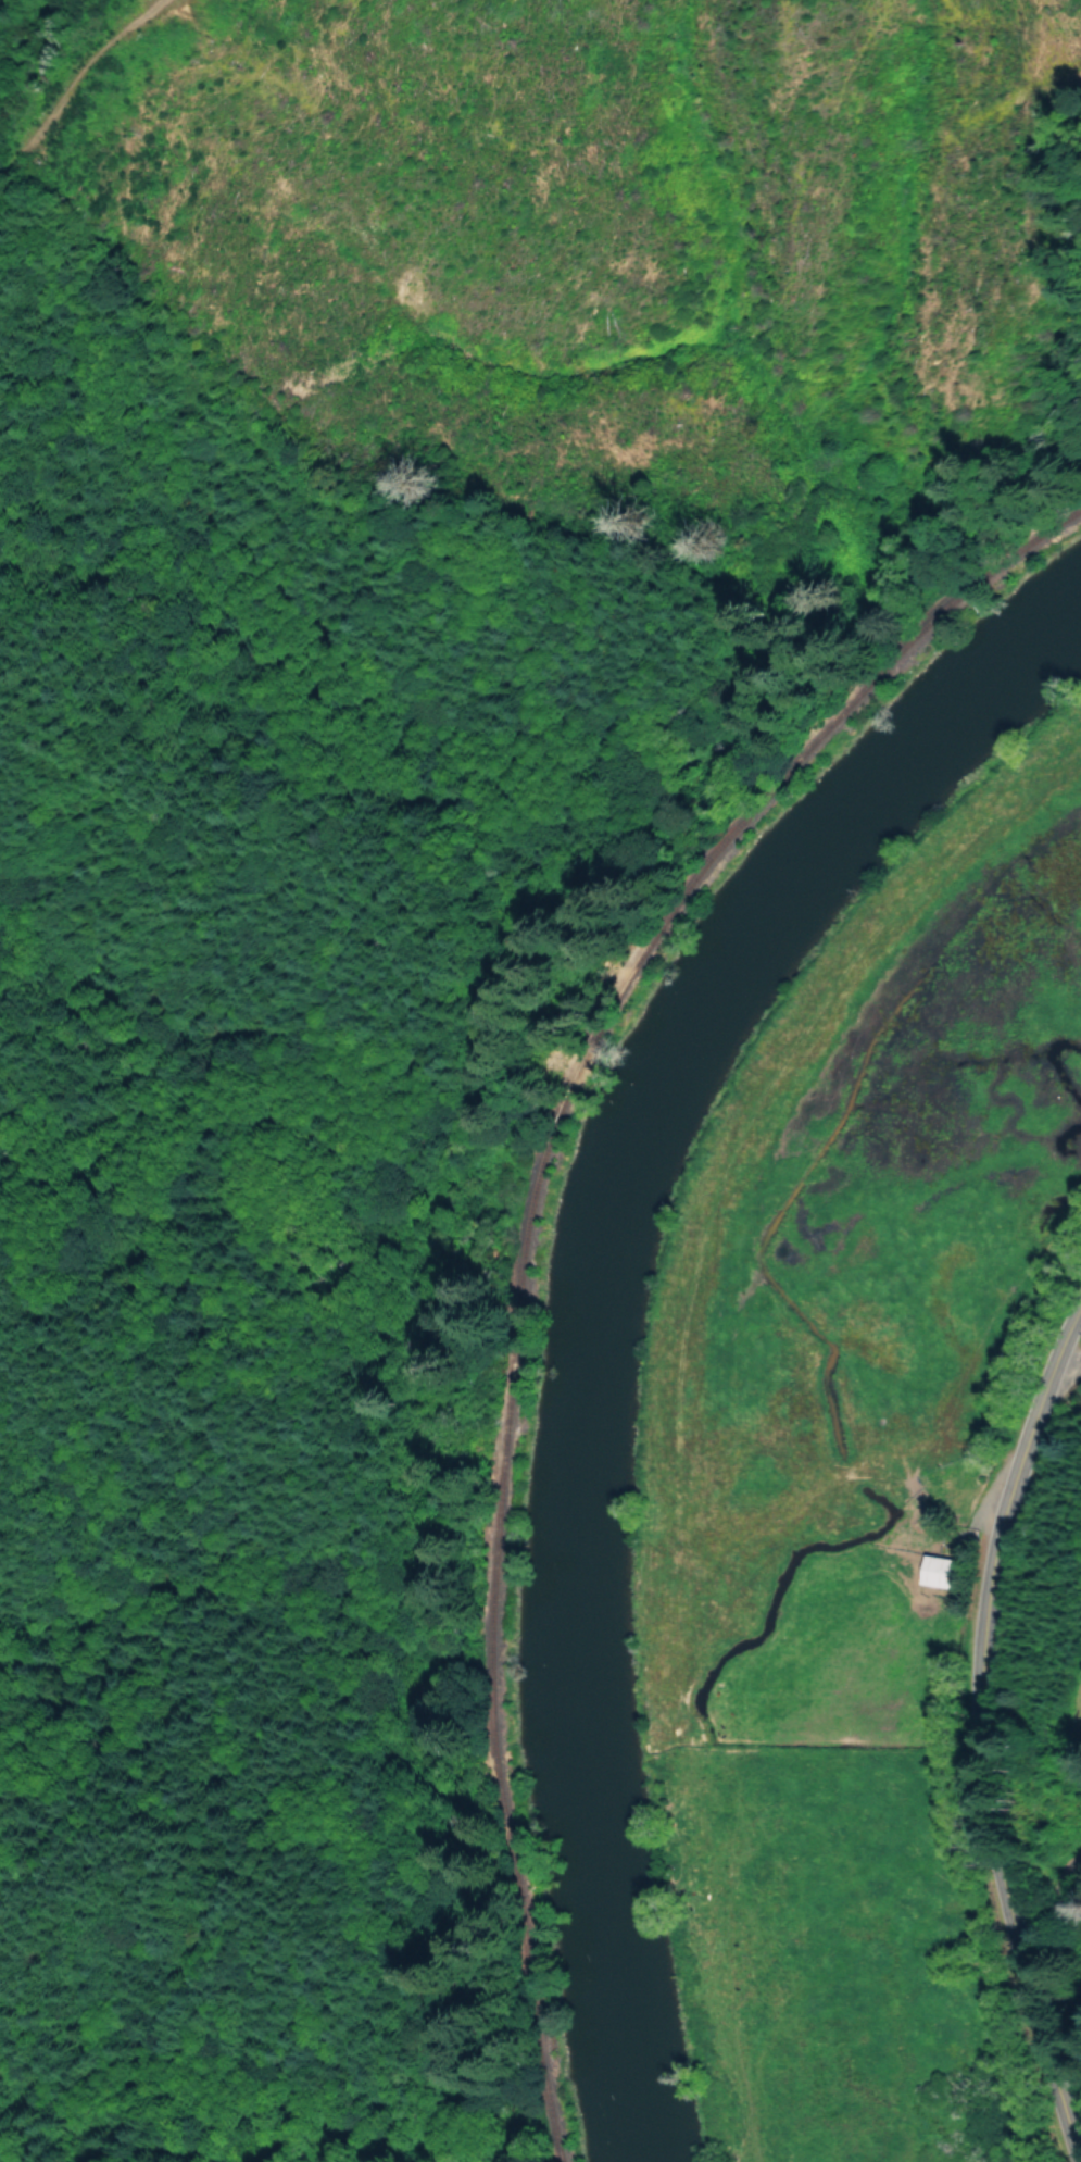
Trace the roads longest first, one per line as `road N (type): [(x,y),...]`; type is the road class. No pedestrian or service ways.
road 1 (tertiary): [(1077,2161),(1080,2125),(984,1715),(978,1552),(1029,1403),(1080,1302)]

